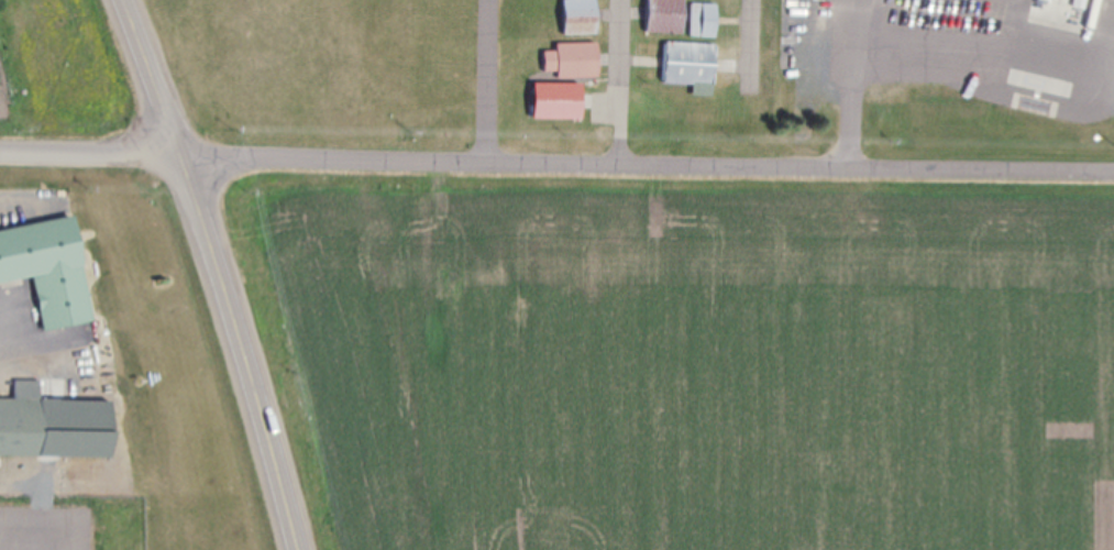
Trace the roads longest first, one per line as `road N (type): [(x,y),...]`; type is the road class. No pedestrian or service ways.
road 1 (residential): [(1113,167),(180,153)]
road 2 (primary): [(298,549),(180,153)]
road 3 (residential): [(180,153),(0,147)]
road 4 (residential): [(851,166),(863,0)]
road 5 (primary): [(180,153),(122,0)]

